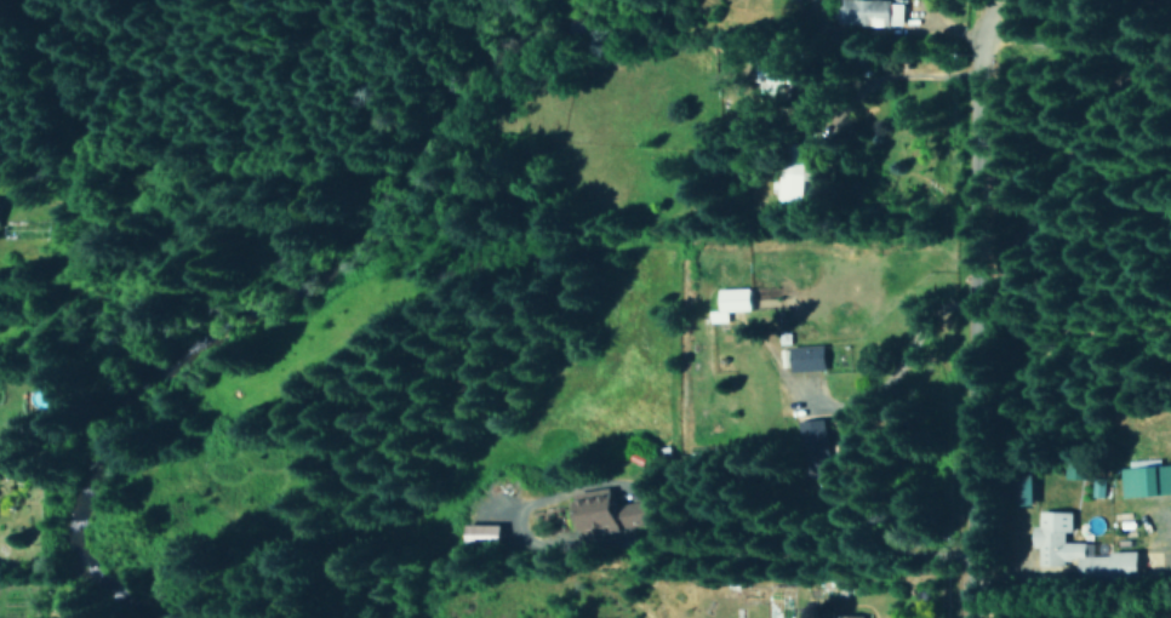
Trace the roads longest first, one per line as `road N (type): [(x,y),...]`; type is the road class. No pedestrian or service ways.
road 1 (residential): [(972,617),(977,296)]
road 2 (residential): [(982,39),(1121,53)]

